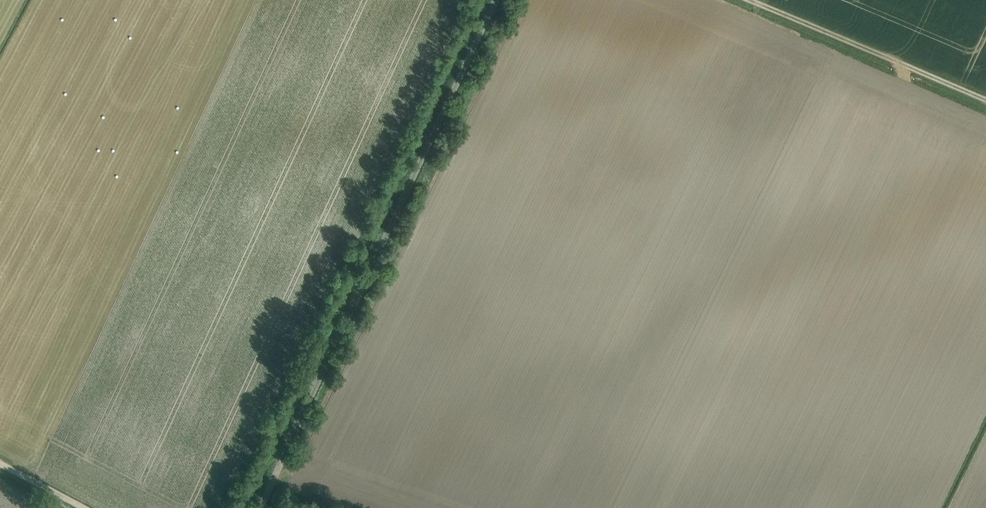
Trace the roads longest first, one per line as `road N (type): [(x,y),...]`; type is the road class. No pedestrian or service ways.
road 1 (track): [(262,507),(496,0)]
road 2 (track): [(756,0),(985,97)]

